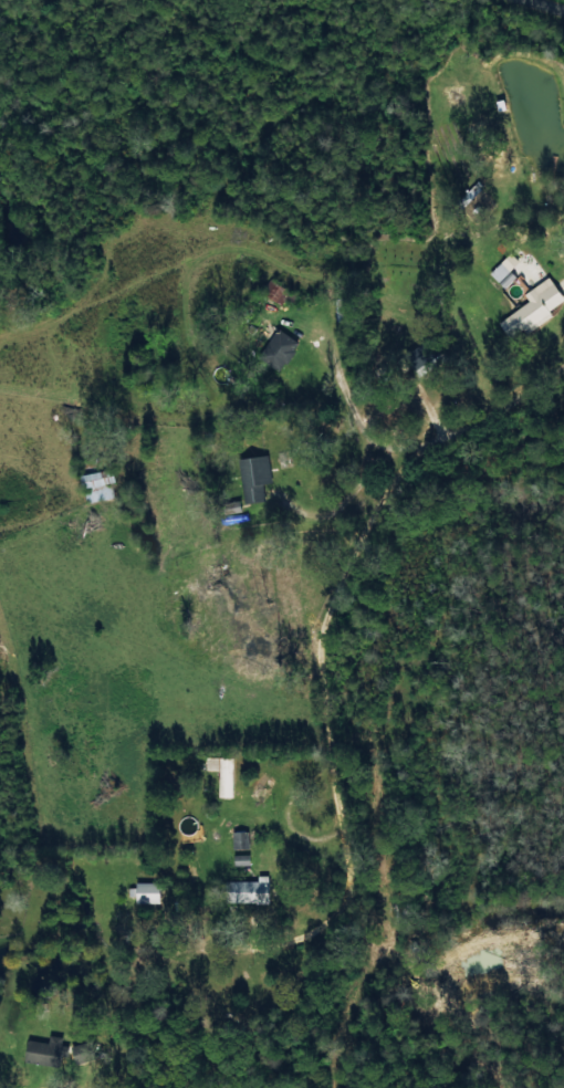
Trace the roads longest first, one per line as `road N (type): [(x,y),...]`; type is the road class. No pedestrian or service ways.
road 1 (residential): [(456,419),(426,490),(426,544),(448,609),(487,671),(512,792),(479,855),(377,902),(208,925),(134,967),(44,956),(0,910)]
road 2 (residential): [(347,400),(391,433),(490,411),(563,353)]

